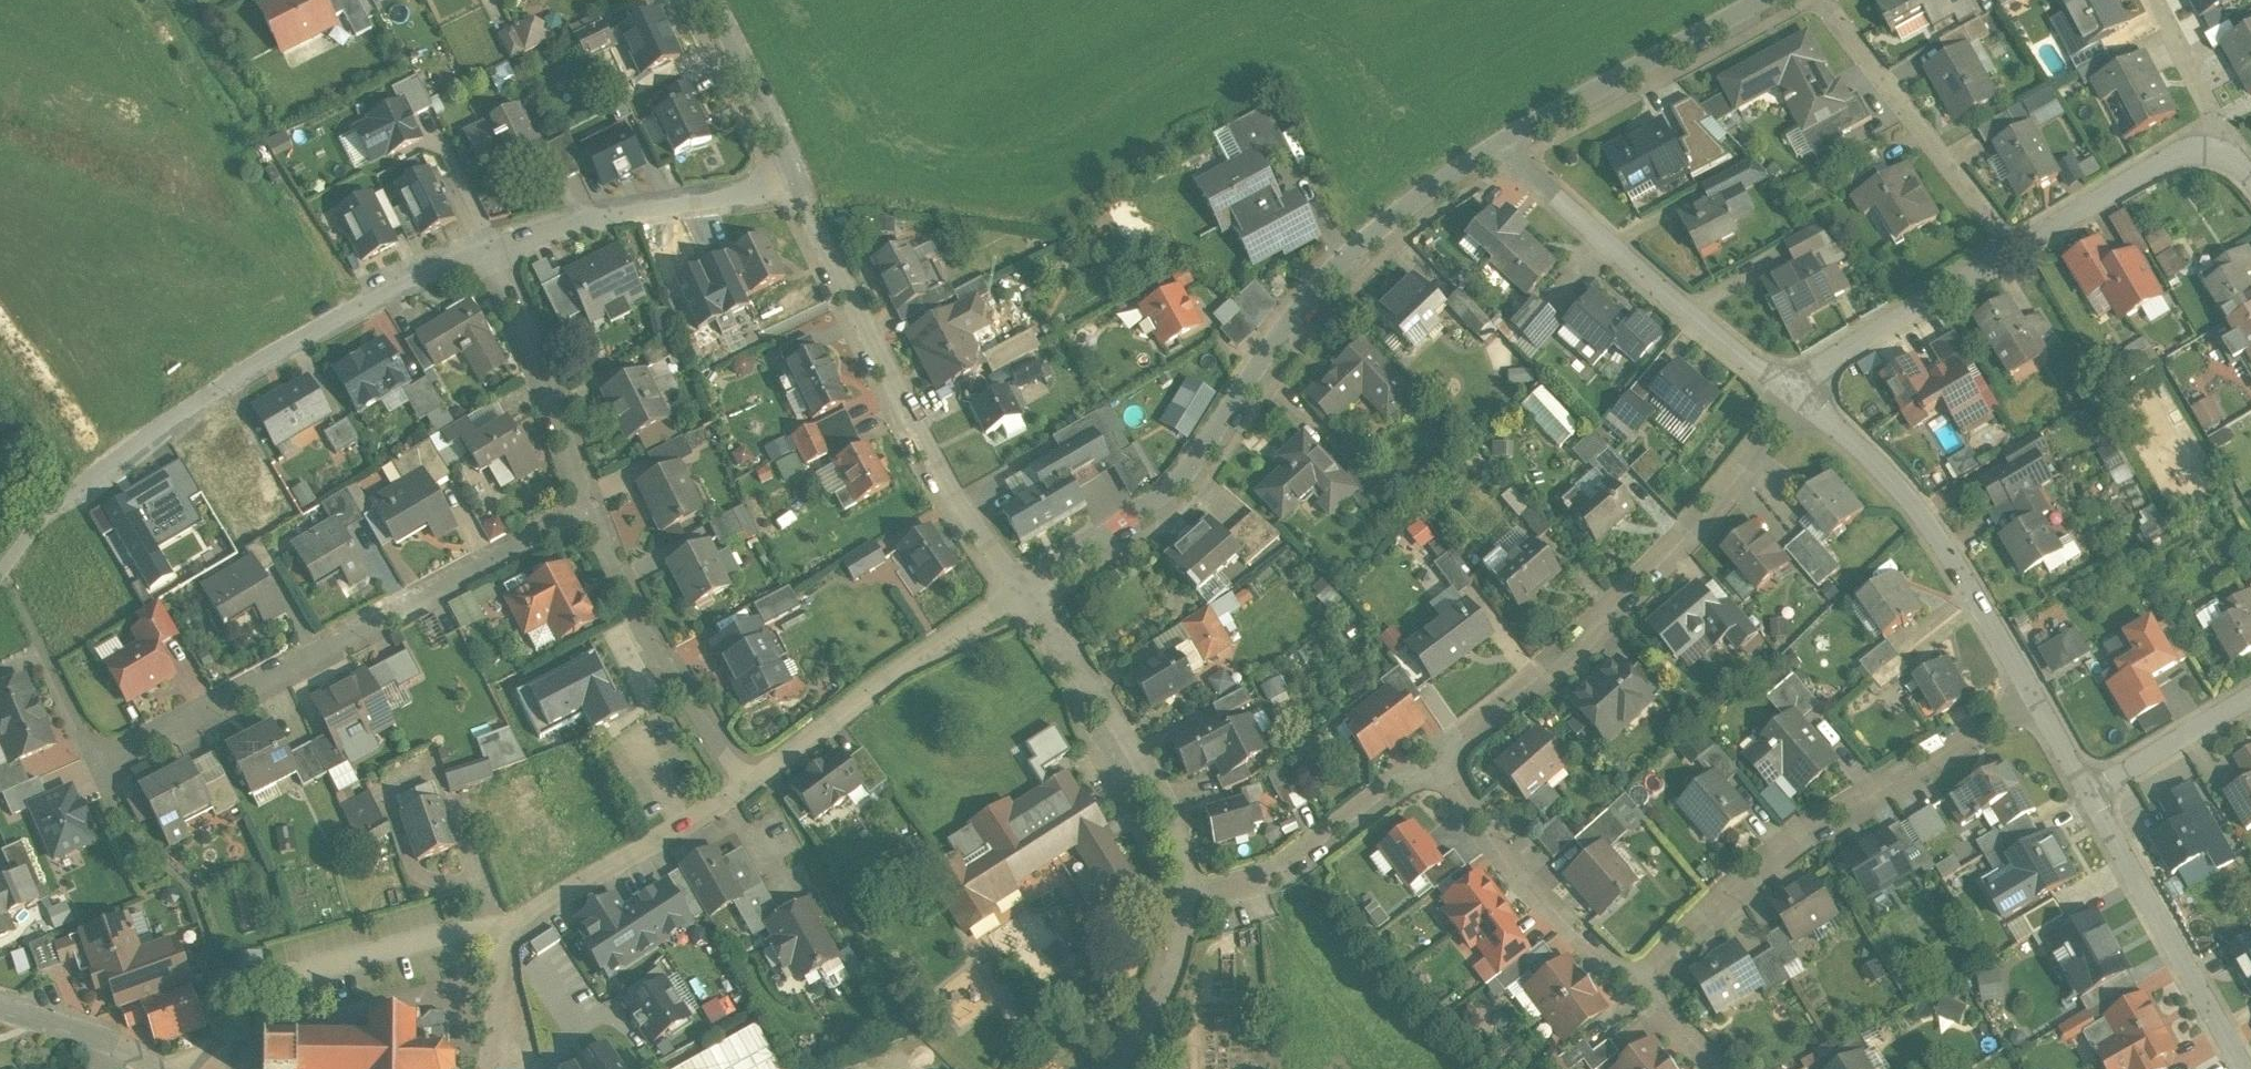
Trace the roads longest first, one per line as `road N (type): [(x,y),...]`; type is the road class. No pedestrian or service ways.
road 1 (residential): [(1018,597),(1187,478),(1324,287),(1382,229),(1496,144)]
road 2 (residential): [(498,247),(353,312),(206,396),(67,499),(0,572)]
road 3 (residential): [(590,509),(100,769)]
road 4 (residential): [(1434,762),(1630,598),(1738,481),(1798,398)]
road 5 (residential): [(1642,993),(1798,841),(2032,698)]
road 6 (residential): [(801,188),(925,446),(1018,597)]
road 7 (residential): [(1798,398),(1496,144)]
road 8 (residential): [(2032,698),(1919,516),(1798,398)]
road 9 (residential): [(1018,597),(1132,757),(1158,807),(1184,905)]
road 10 (residential): [(747,782),(1018,597)]
road 11 (residential): [(590,509),(646,622),(747,782)]
road 12 (residential): [(2246,1068),(2089,795)]
road 13 (residential): [(1824,0),(2015,250)]
road 14 (residential): [(1434,762),(1522,888),(1642,993)]
road 15 (residential): [(801,188),(498,247)]
road 16 (residential): [(1496,144),(1764,0)]
road 17 (residential): [(1184,905),(1290,865),(1434,762)]
road 18 (residential): [(498,247),(590,509)]
road 19 (residential): [(516,928),(747,782)]
road 20 (residential): [(1798,398),(1859,340),(2015,250)]
road 21 (residential): [(2015,250),(2218,129)]
road 22 (residential): [(516,928),(287,982)]
road 23 (residential): [(707,0),(801,188)]
road 24 (residential): [(2089,795),(2250,696)]
road 25 (residential): [(1184,905),(1157,1004),(1119,1068)]
road 26 (residential): [(150,1068),(89,1034),(0,1006)]
road 27 (residential): [(479,1068),(498,970),(516,928)]
road 28 (residential): [(2218,129),(2151,0)]

